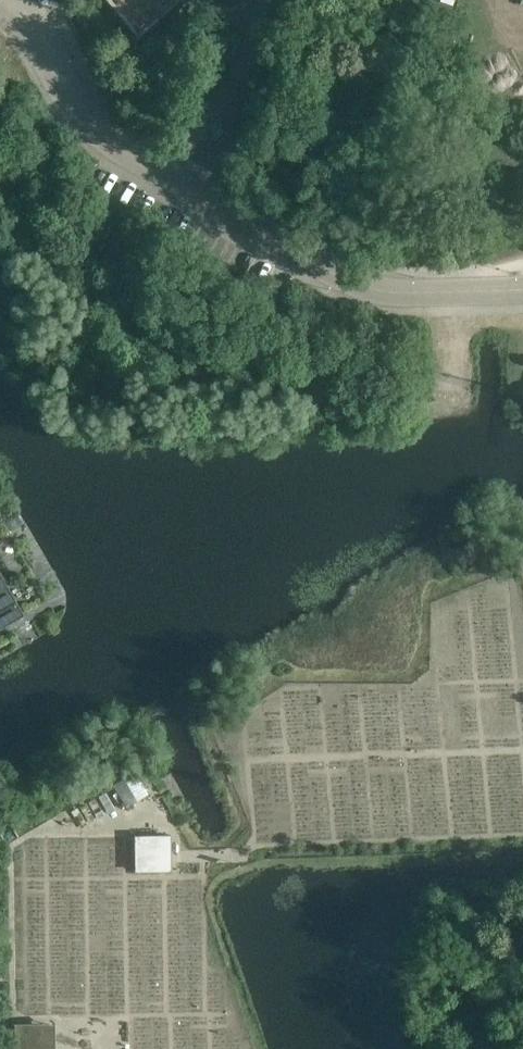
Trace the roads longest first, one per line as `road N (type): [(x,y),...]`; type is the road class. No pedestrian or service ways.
road 1 (tertiary): [(501,291),(406,294),(347,279),(194,193),(97,134),(21,10),(3,0)]

